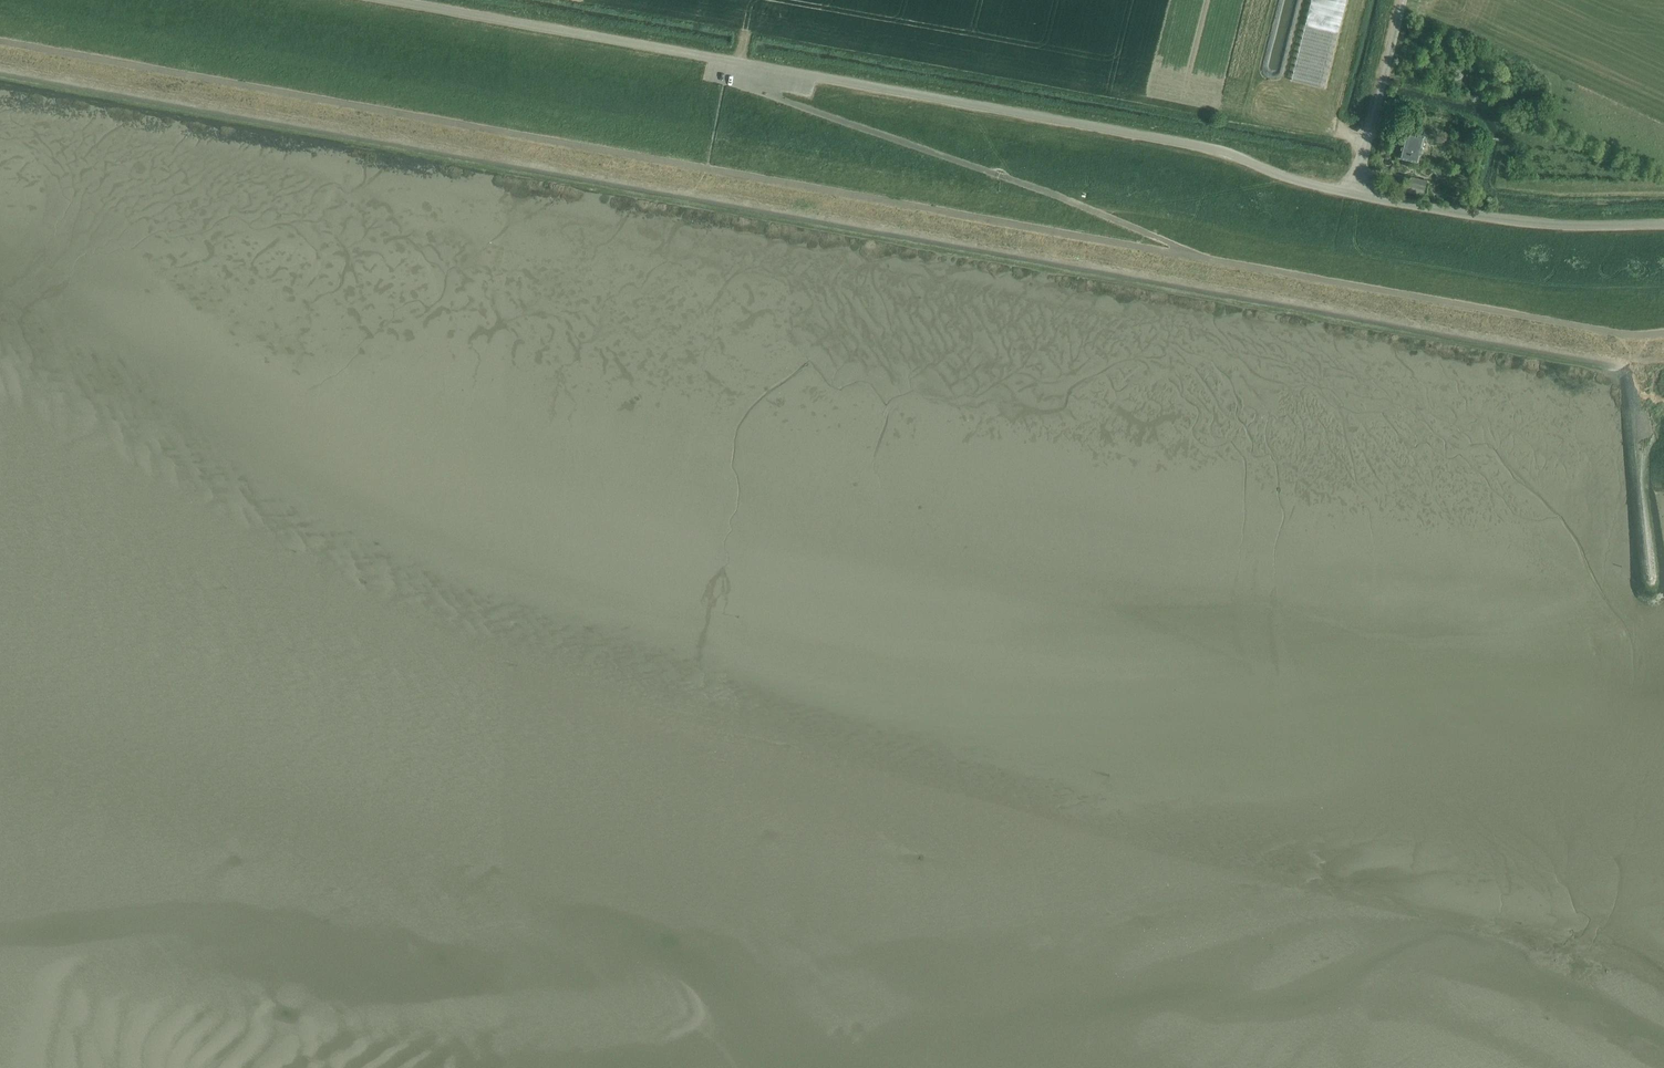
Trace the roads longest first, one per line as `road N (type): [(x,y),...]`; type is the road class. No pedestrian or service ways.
road 1 (unclassified): [(1354,193),(1207,147),(393,0)]
road 2 (unclassified): [(1354,193),(1531,222),(1663,225)]
road 3 (unclassified): [(1354,193),(1405,0)]

